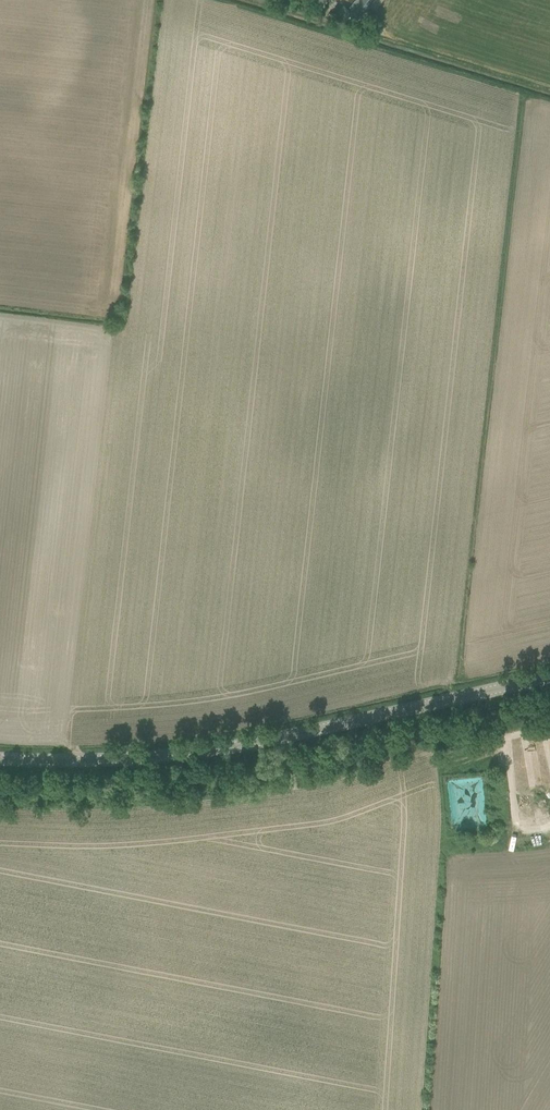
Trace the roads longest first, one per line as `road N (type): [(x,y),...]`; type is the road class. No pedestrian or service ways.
road 1 (tertiary): [(0,760),(235,747),(549,678)]

